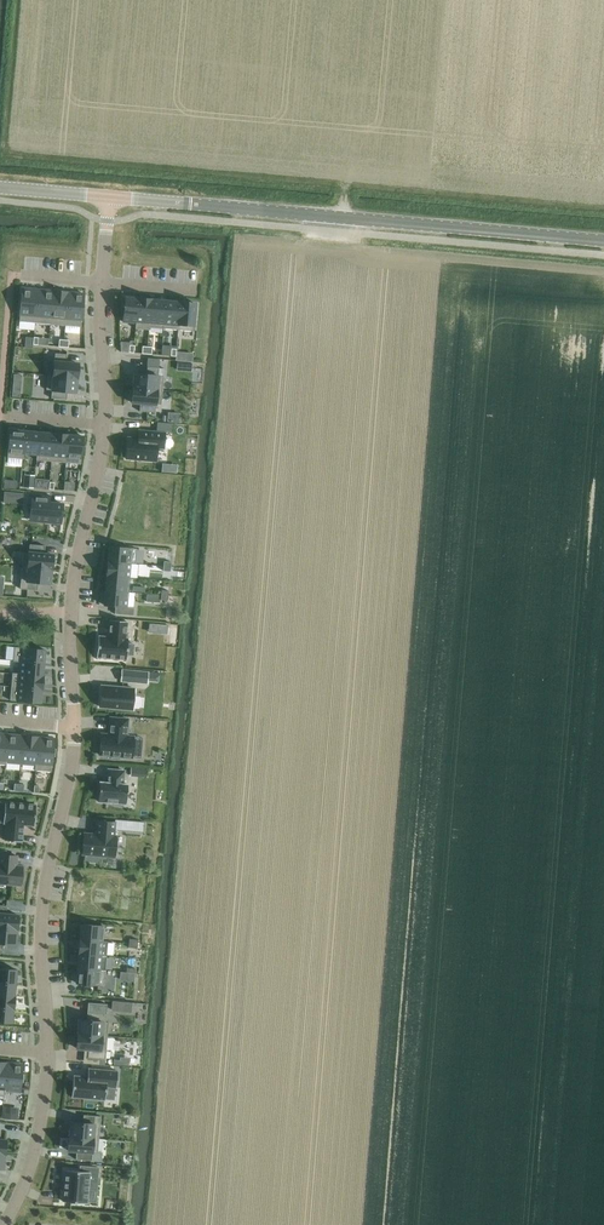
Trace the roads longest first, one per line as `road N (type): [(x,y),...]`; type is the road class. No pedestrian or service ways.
road 1 (unclassified): [(109,197),(603,240)]
road 2 (residential): [(48,1053),(40,927),(75,727)]
road 3 (residential): [(75,727),(75,568),(104,424)]
road 4 (residential): [(4,1224),(31,1164),(48,1053)]
road 5 (residential): [(104,424),(101,282)]

